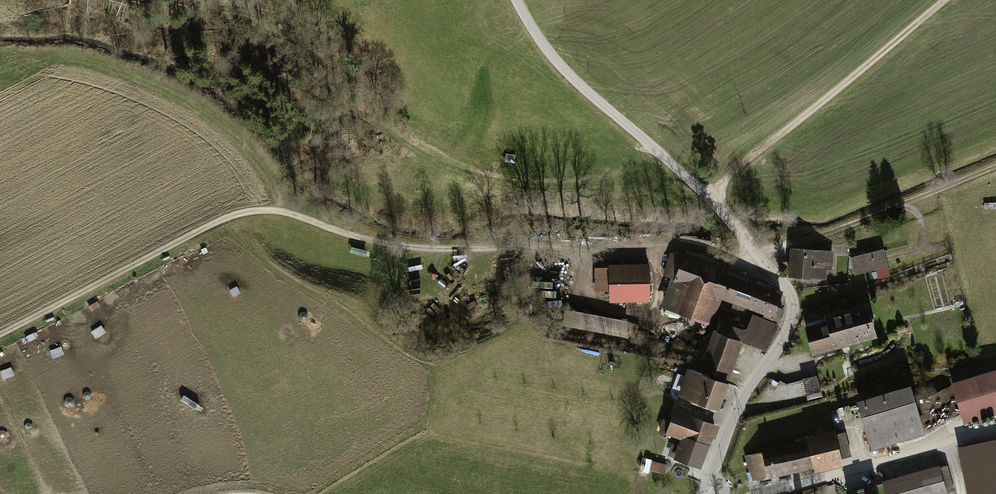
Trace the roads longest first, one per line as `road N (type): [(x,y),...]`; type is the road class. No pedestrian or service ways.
road 1 (track): [(0,334),(201,227),(253,210),(297,214),(414,247),(564,244)]
road 2 (tertiary): [(516,0),(562,69),(713,200),(748,244)]
road 3 (track): [(941,0),(735,170),(713,200)]
road 4 (residential): [(748,244),(793,304),(791,324),(703,493)]
road 5 (track): [(757,254),(995,165)]
road 6 (residential): [(777,493),(992,430)]
road 7 (track): [(766,264),(683,244),(564,244)]

